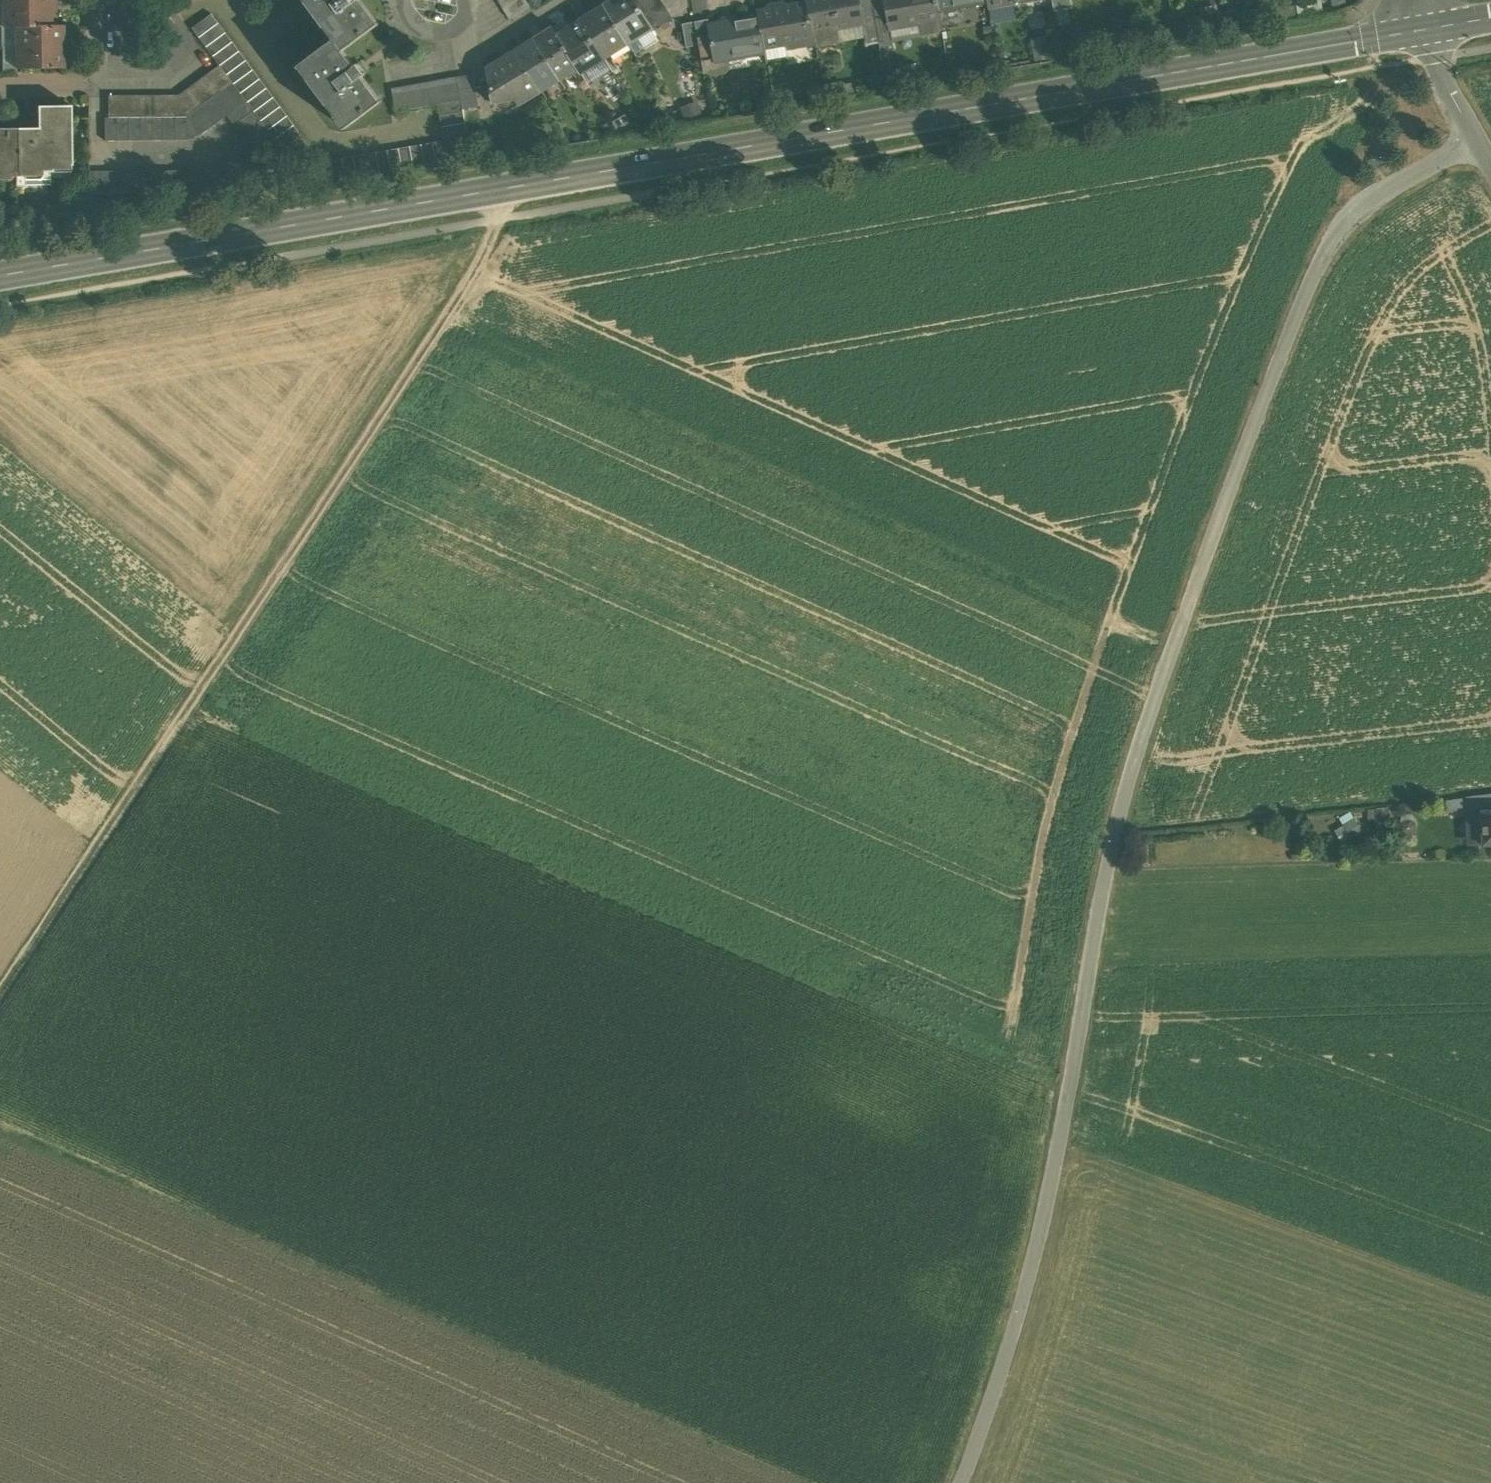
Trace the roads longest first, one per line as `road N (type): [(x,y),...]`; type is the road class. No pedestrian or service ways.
road 1 (unclassified): [(1474,146),(1345,218),(1230,482),(1117,822),(1048,1191),(985,1419),(959,1482)]
road 2 (secondary): [(0,275),(1421,33)]
road 3 (track): [(503,188),(497,236),(476,272),(0,992)]
road 4 (tertiary): [(1421,33),(1474,146)]

